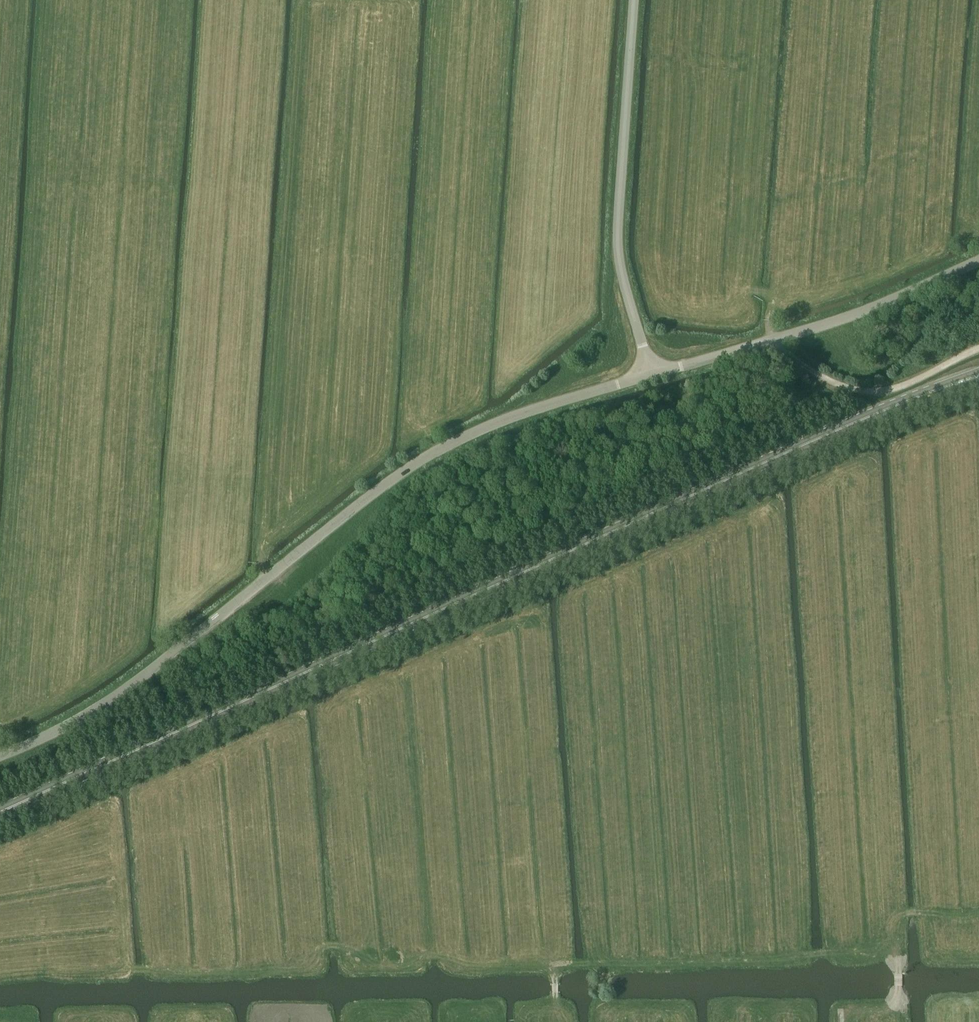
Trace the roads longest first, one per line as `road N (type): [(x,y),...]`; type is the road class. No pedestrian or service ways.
road 1 (primary): [(978,377),(808,443),(0,812)]
road 2 (track): [(978,911),(933,905),(894,914),(840,946),(473,960),(443,949),(327,940),(313,962),(31,966)]
road 3 (unclassified): [(0,755),(113,698),(446,444),(650,373)]
road 4 (track): [(303,0),(260,553),(272,574)]
road 5 (unclassified): [(650,373),(617,246),(634,0)]
road 6 (unclassified): [(650,373),(893,300),(978,260)]

